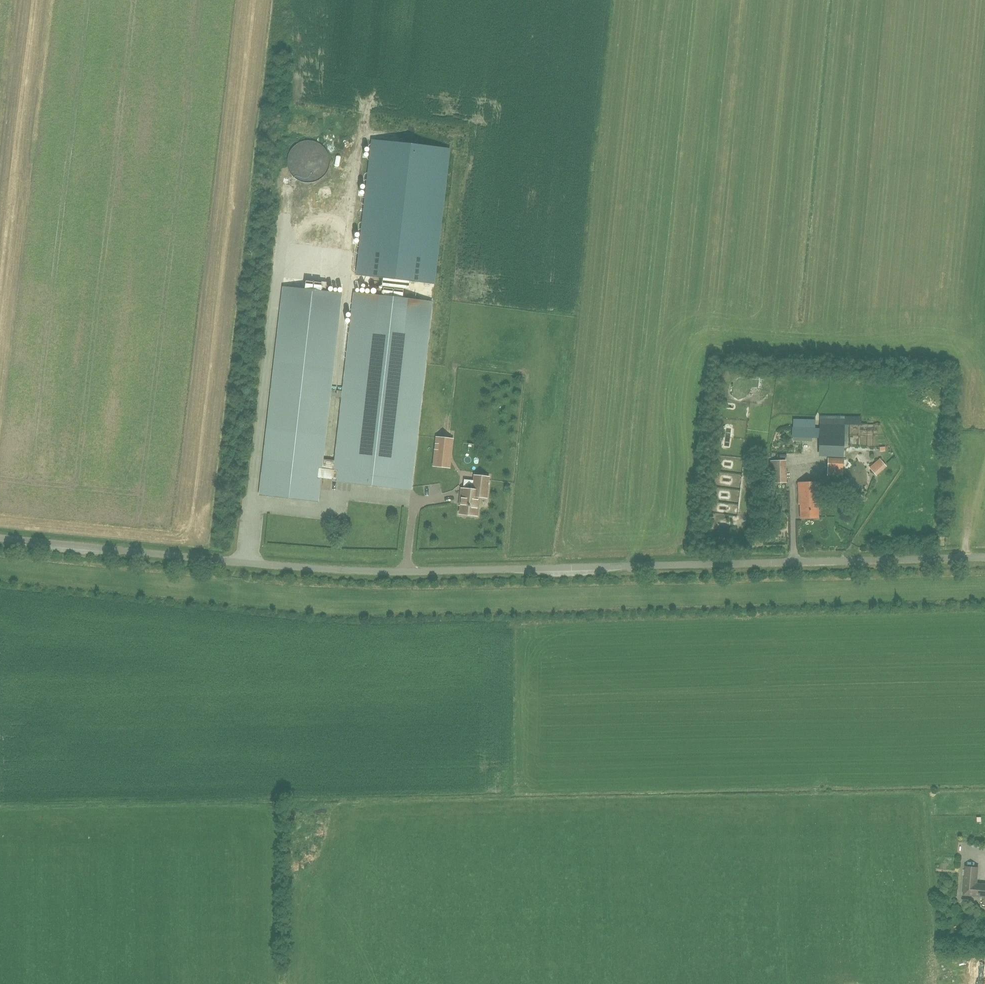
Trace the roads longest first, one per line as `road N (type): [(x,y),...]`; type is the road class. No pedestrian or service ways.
road 1 (unclassified): [(984,558),(377,574),(0,538)]

